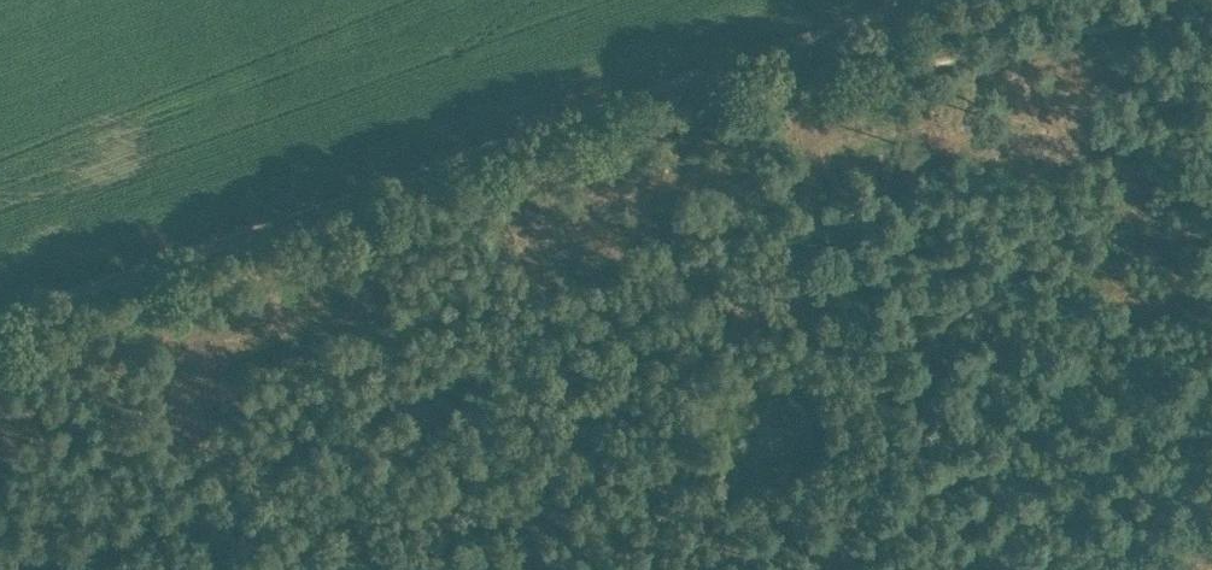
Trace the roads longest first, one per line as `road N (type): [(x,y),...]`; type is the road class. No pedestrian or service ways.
road 1 (track): [(0,316),(912,0)]

